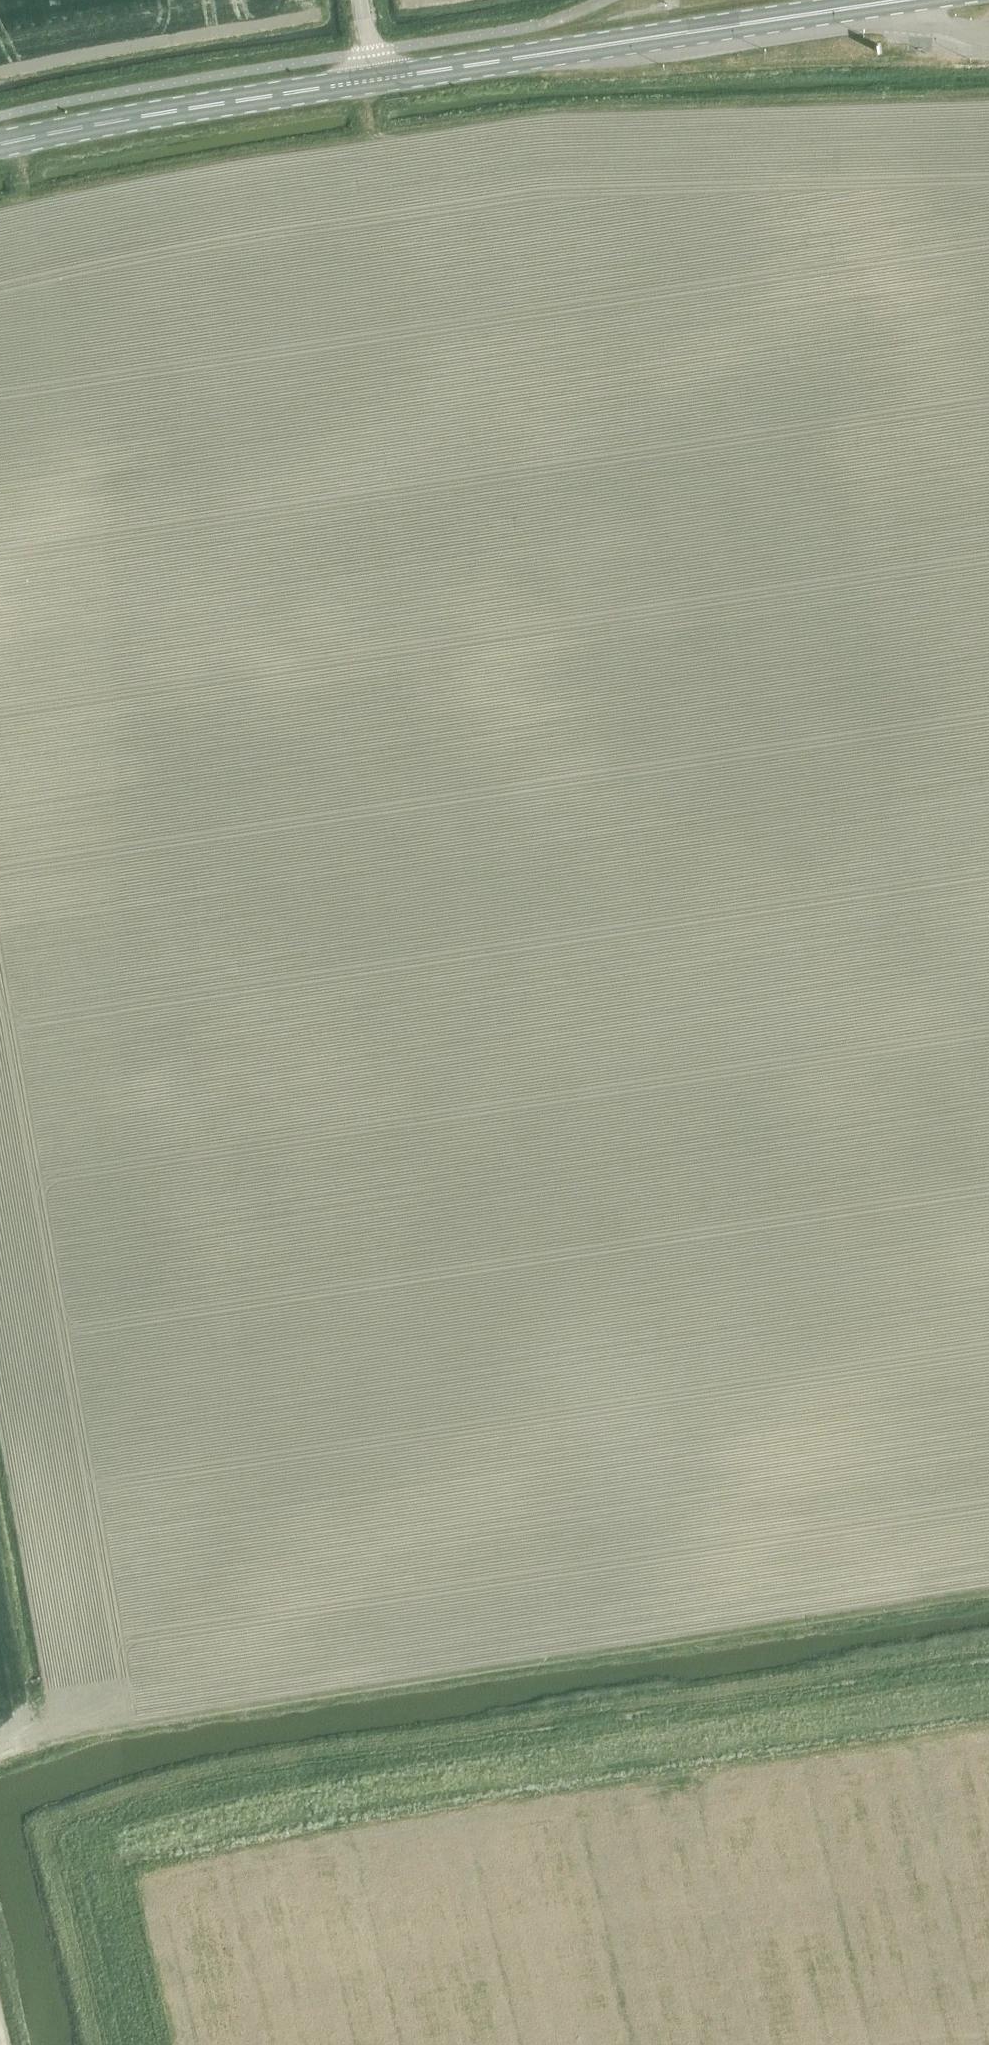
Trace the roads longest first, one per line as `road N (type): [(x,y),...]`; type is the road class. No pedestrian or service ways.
road 1 (primary): [(373,78),(910,0)]
road 2 (primary): [(0,143),(373,78)]

